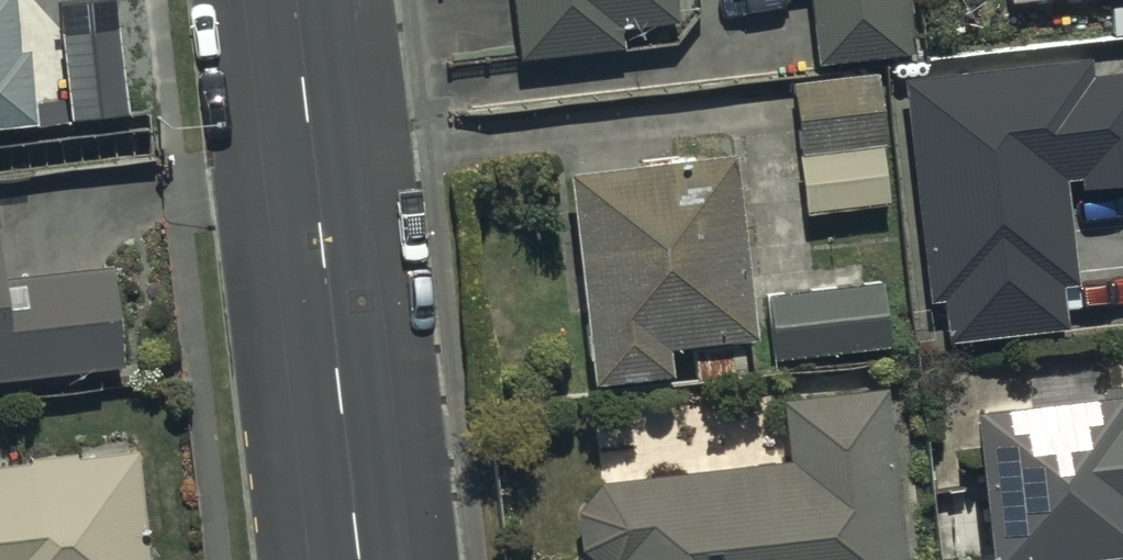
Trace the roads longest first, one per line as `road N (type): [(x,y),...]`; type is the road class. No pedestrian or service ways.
road 1 (tertiary): [(376,559),(305,0)]

